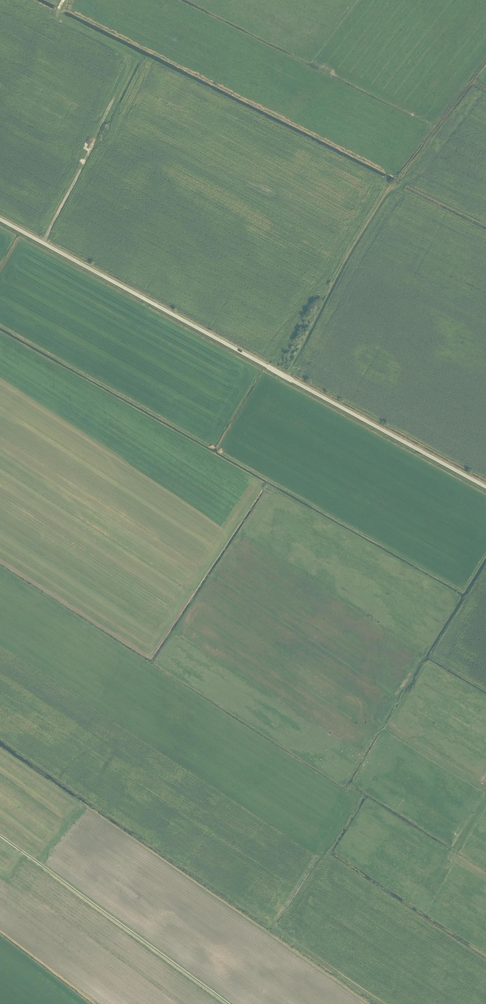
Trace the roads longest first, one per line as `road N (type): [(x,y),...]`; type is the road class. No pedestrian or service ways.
road 1 (unclassified): [(485,488),(0,220)]
road 2 (track): [(229,1003),(0,835)]

